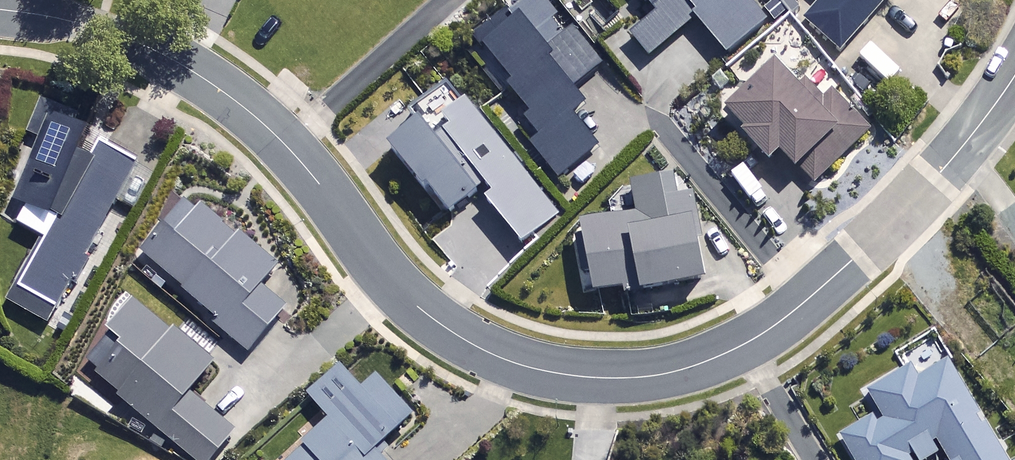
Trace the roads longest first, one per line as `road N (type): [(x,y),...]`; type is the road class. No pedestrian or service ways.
road 1 (residential): [(0,11),(99,29),(179,63),(276,136),(409,301),(493,355),(544,373),(599,379),(689,368),(779,324),(902,214),(1014,76)]

